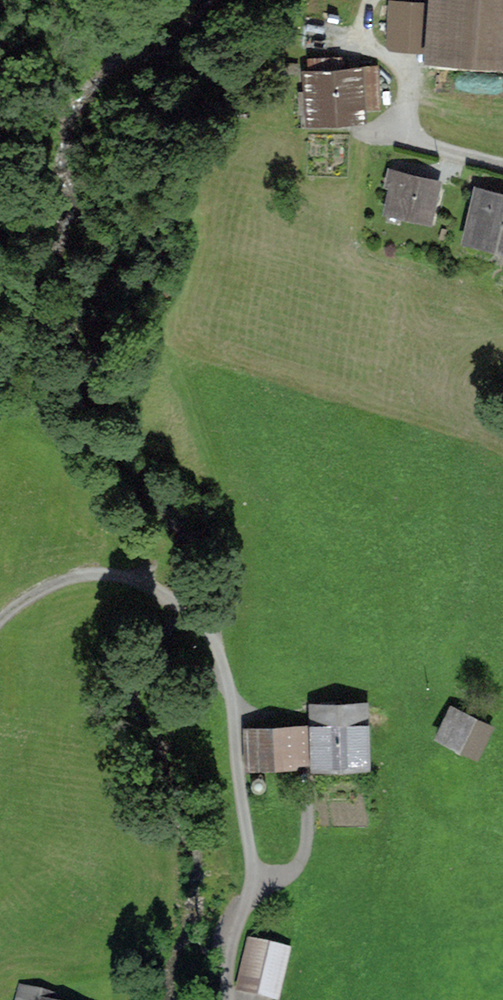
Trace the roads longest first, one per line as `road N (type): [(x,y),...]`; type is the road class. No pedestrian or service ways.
road 1 (track): [(436,701),(404,815),(377,841),(303,854)]
road 2 (track): [(379,0),(378,43),(410,95),(410,136)]
road 3 (track): [(382,130),(502,158)]
road 4 (track): [(311,791),(303,854),(284,874),(256,882)]

